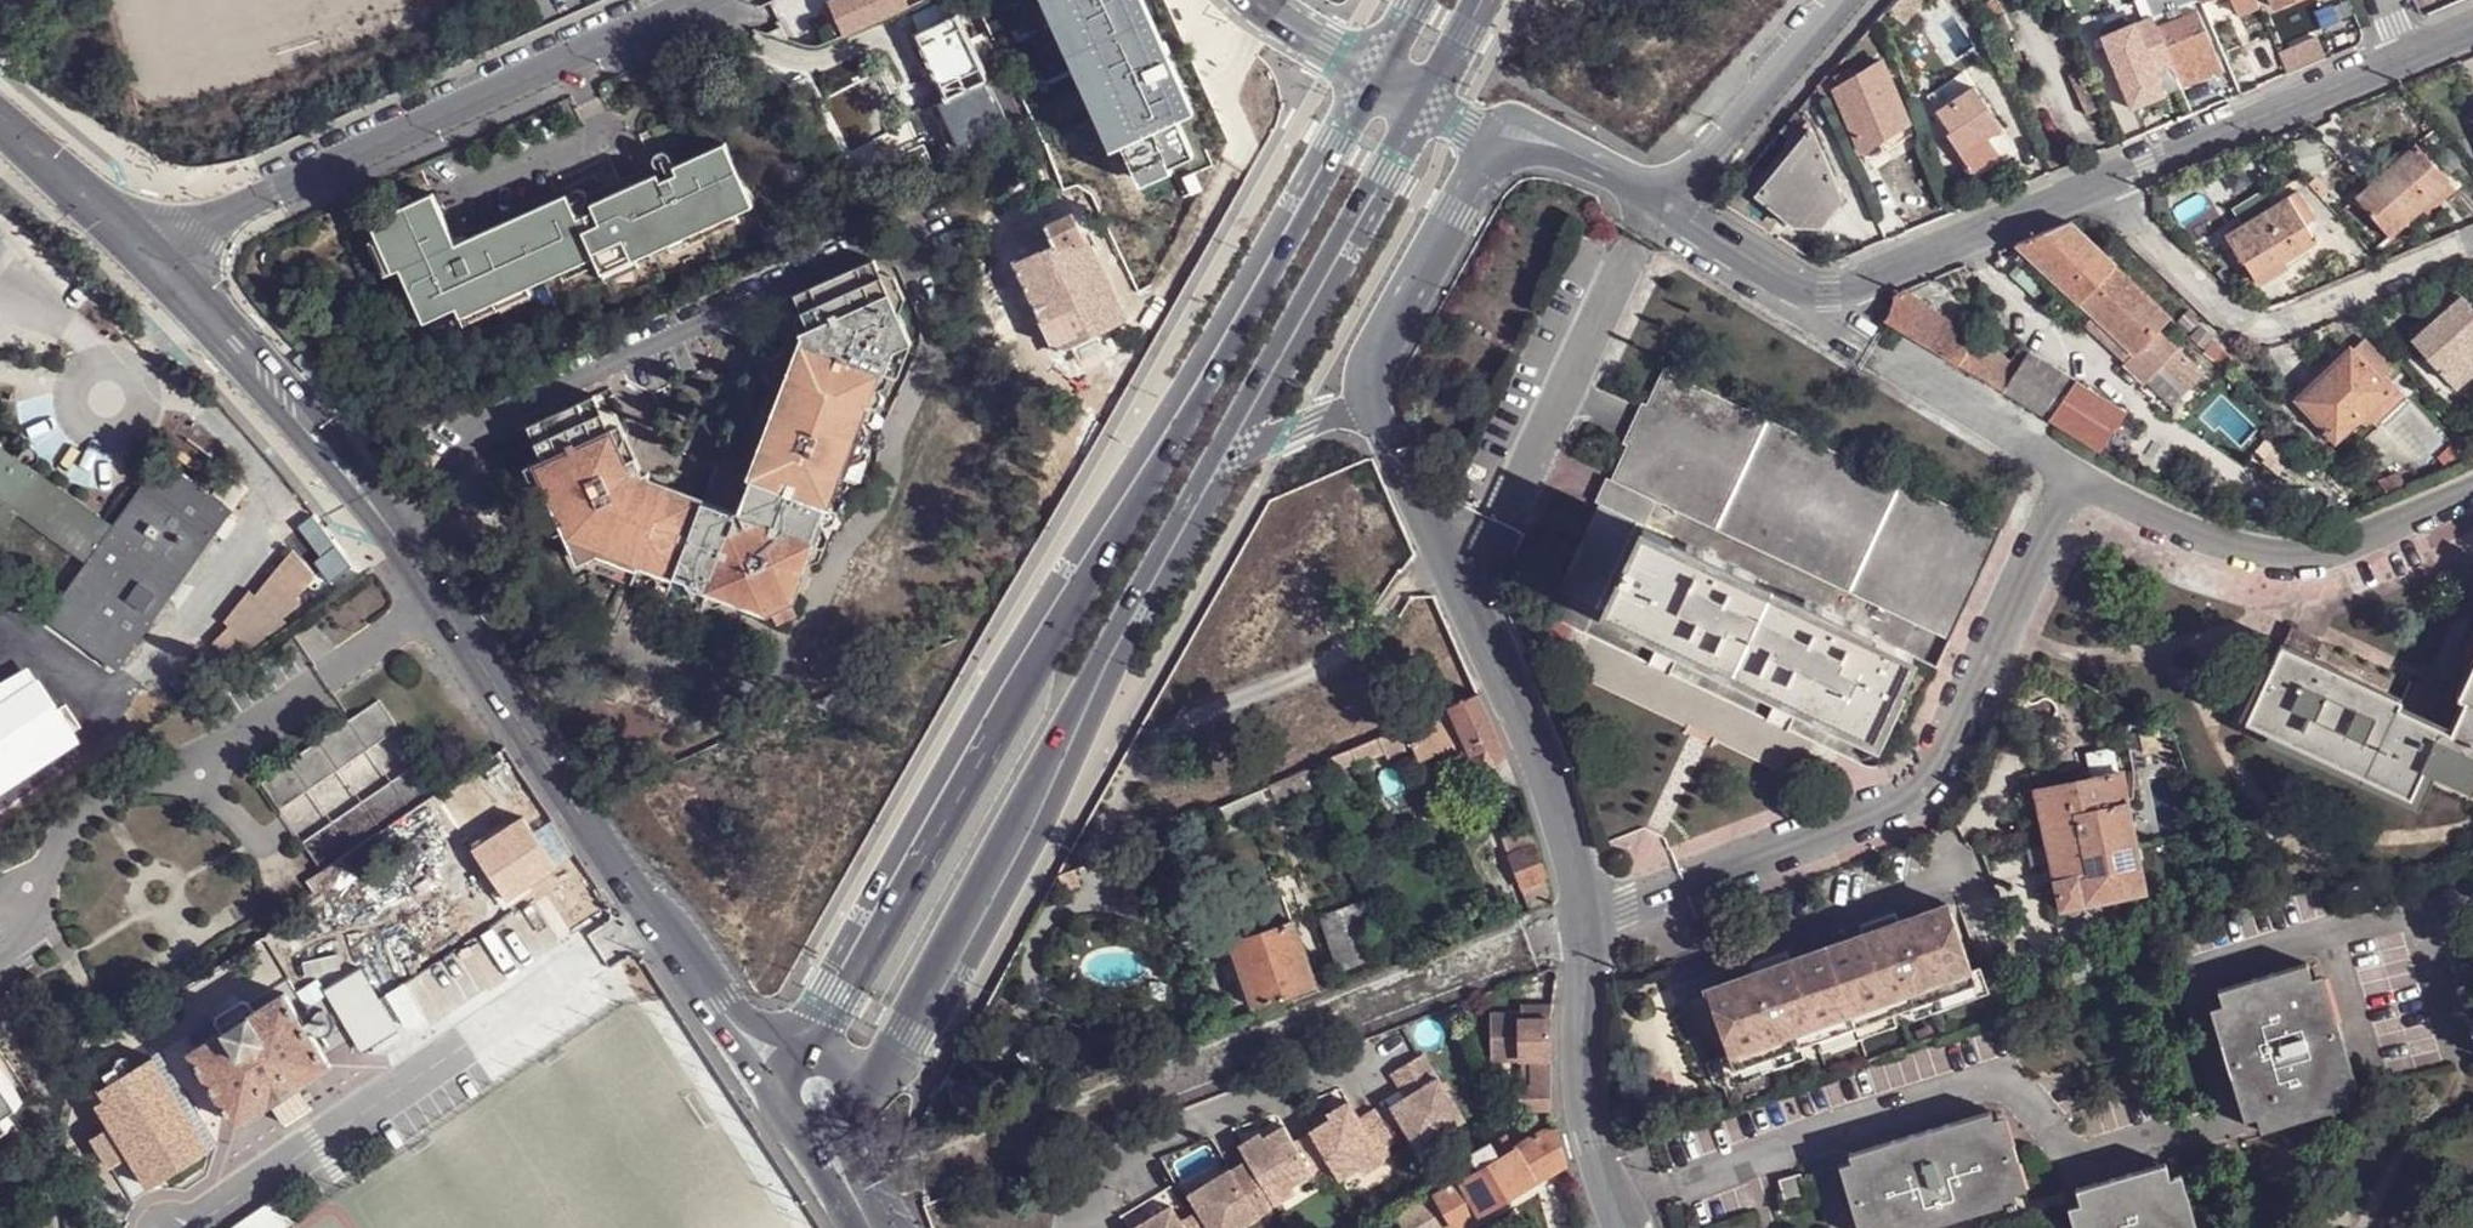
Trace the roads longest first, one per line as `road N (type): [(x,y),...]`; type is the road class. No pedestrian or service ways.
road 1 (tertiary): [(1383,79),(813,1051)]
road 2 (tertiary): [(781,1077),(598,848),(298,412),(155,259)]
road 3 (residential): [(1369,404),(1546,776),(1572,853),(1584,925),(1584,1099),(1618,1227)]
road 4 (residential): [(1670,204),(1796,282),(1831,287),(2406,55)]
road 5 (tertiary): [(864,1096),(1215,457)]
road 6 (residential): [(703,0),(254,204),(155,259)]
road 7 (tertiary): [(1215,457),(1417,98)]
road 8 (residential): [(1850,0),(1670,204)]
road 9 (residential): [(1478,171),(1368,373),(1369,404)]
road 10 (tertiary): [(155,259),(0,125)]
road 11 (residential): [(1636,187),(1615,163),(1522,117),(1497,118),(1485,135)]
road 12 (residential): [(1478,171),(1520,152),(1636,187)]
road 13 (residential): [(1215,457),(1369,404)]
road 14 (residential): [(1259,0),(1383,79)]
road 15 (residential): [(784,1115),(713,1227)]

